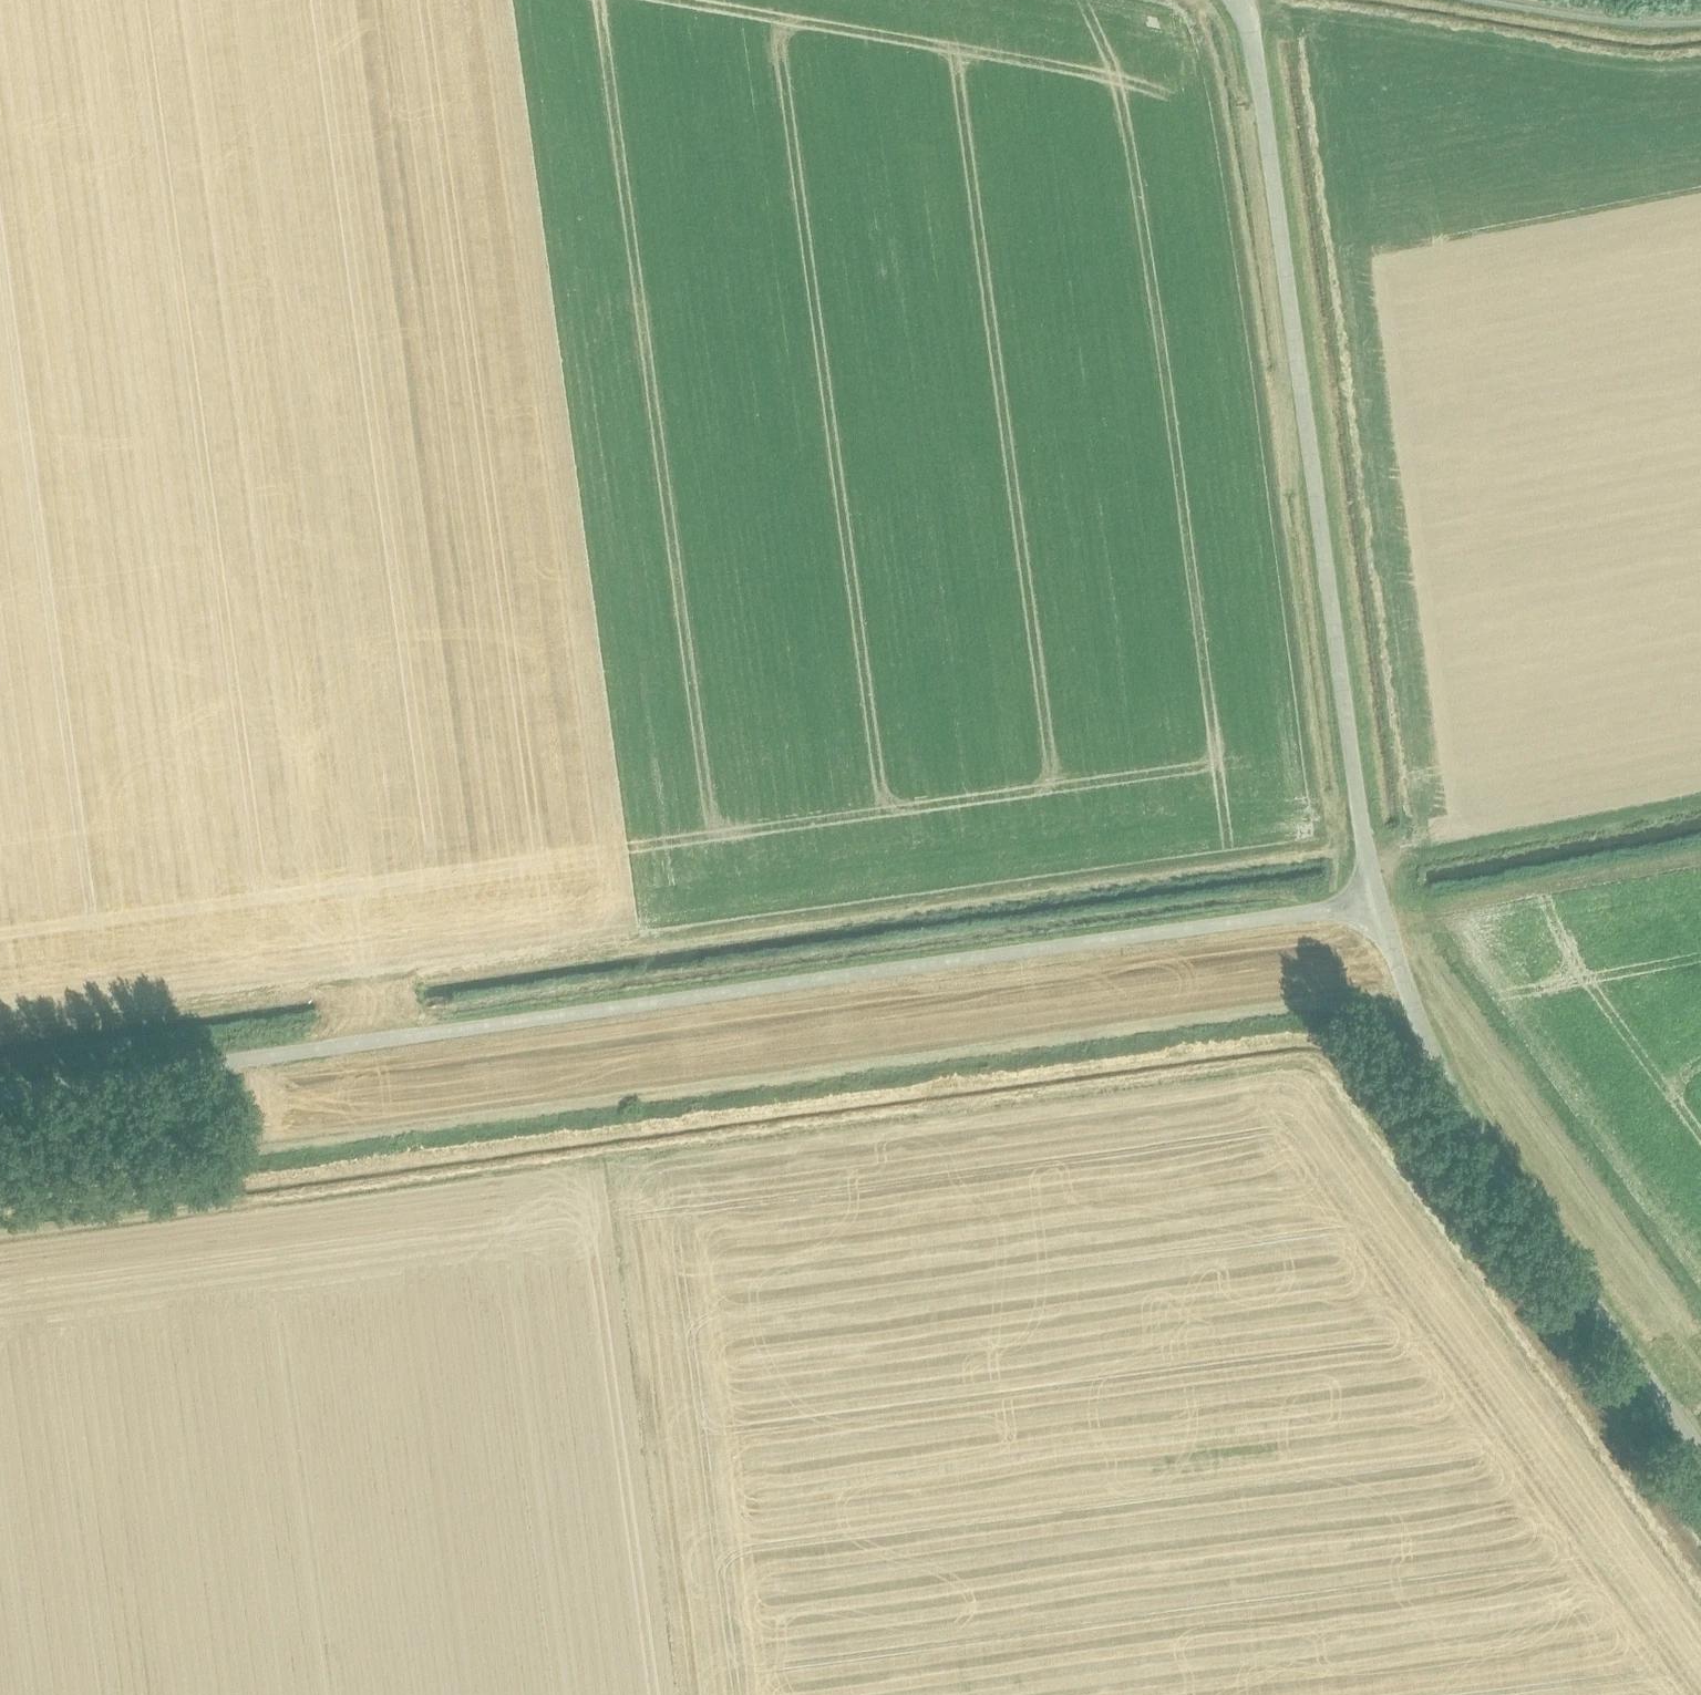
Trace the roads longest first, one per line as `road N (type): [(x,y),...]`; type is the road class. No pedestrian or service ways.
road 1 (unclassified): [(0,1089),(1376,901)]
road 2 (unclassified): [(1376,901),(1241,0)]
road 3 (unclassified): [(1700,1455),(1489,1162),(1435,1068),(1376,901)]

